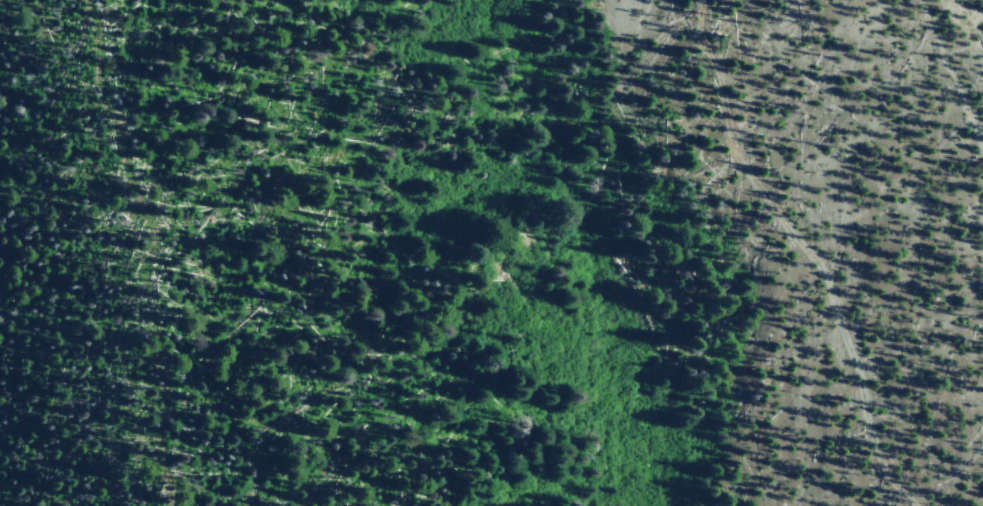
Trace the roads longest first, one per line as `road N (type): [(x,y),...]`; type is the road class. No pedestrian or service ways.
road 1 (track): [(915,505),(884,461),(866,415),(860,370),(823,268),(742,161),(705,0)]

